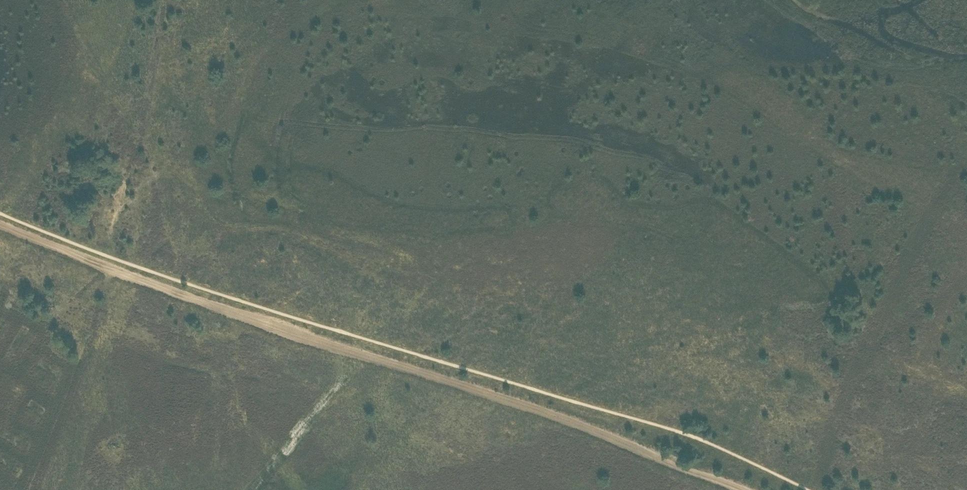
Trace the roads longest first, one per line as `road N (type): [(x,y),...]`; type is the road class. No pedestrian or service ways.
road 1 (track): [(745,489),(538,411),(227,313),(0,224)]

